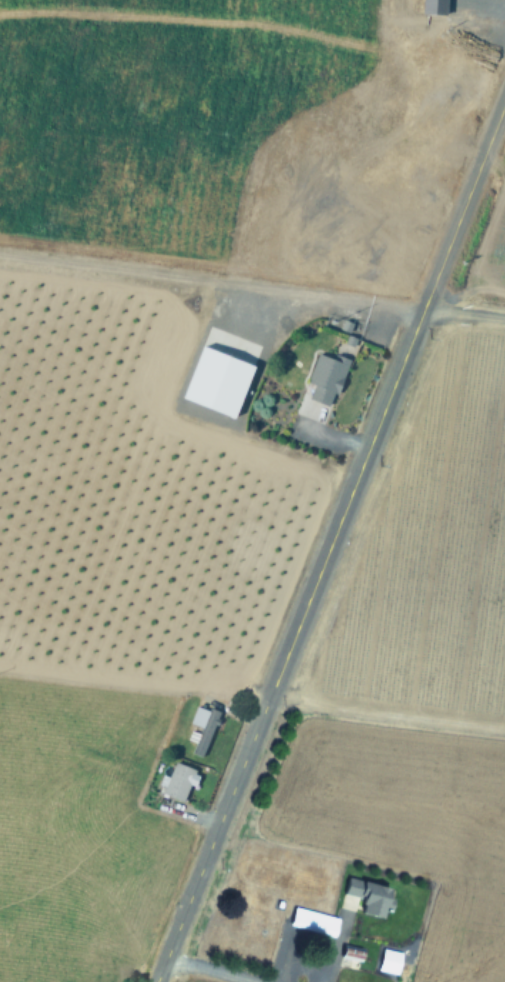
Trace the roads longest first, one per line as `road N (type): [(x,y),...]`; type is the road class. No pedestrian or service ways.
road 1 (tertiary): [(156,981),(504,100)]

